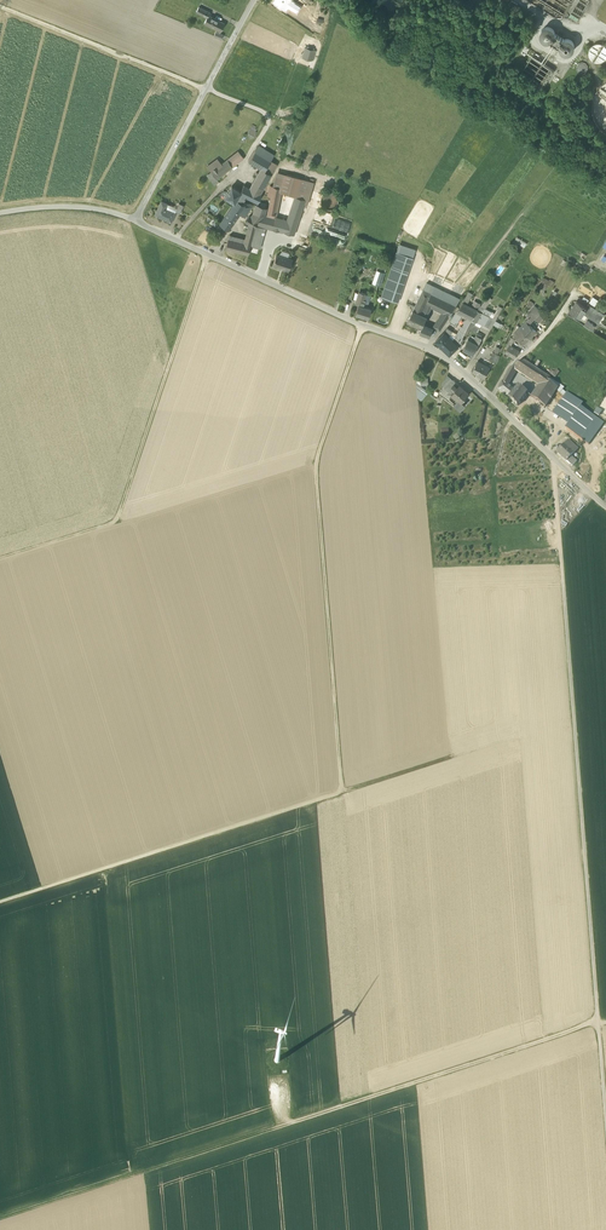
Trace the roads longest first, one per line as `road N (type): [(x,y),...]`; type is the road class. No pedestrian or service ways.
road 1 (track): [(362,325),(315,463),(342,791),(0,902)]
road 2 (track): [(605,1122),(555,460)]
road 3 (track): [(0,1219),(598,1022)]
road 4 (track): [(207,255),(116,521),(0,557)]
road 5 (residential): [(489,398),(431,351),(136,223)]
road 6 (unclassified): [(255,0),(136,223)]
road 7 (track): [(0,6),(206,87)]
road 8 (residential): [(605,506),(489,398)]
road 9 (unclassified): [(576,288),(489,398)]
road 10 (residential): [(136,223),(103,210),(54,206),(0,213)]

